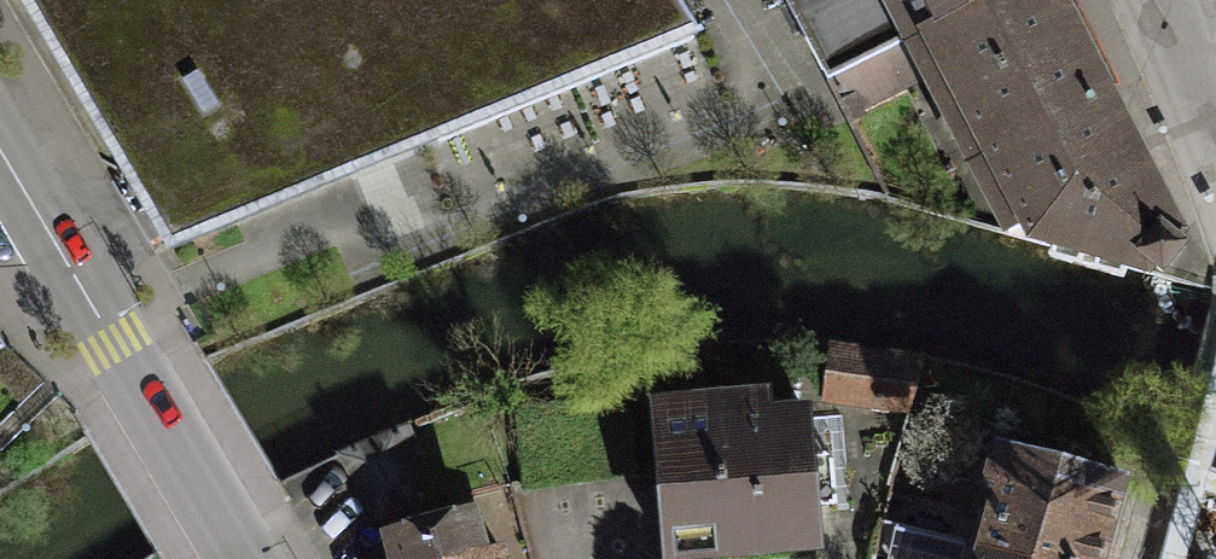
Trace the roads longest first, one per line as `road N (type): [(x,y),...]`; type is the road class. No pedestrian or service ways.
road 1 (residential): [(0,135),(246,558)]

